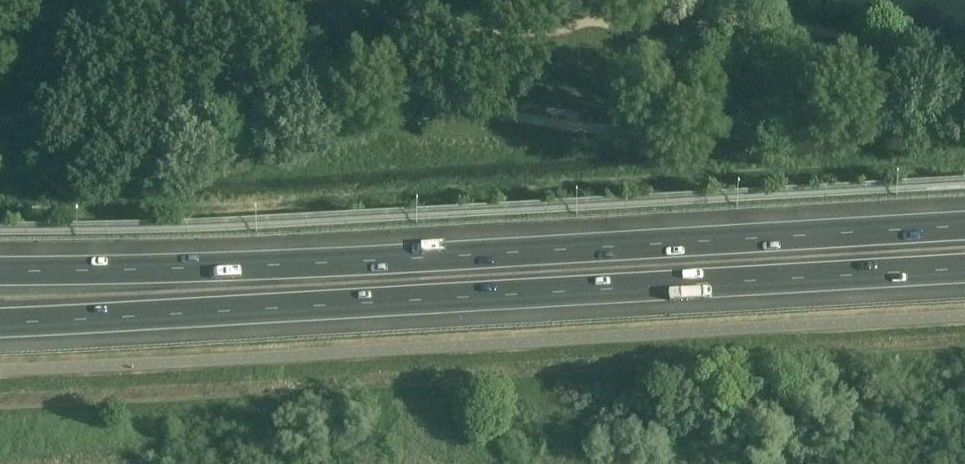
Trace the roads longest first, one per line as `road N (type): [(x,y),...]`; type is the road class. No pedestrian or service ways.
road 1 (motorway): [(0,323),(964,271)]
road 2 (motorway): [(964,224),(236,267),(0,270)]

